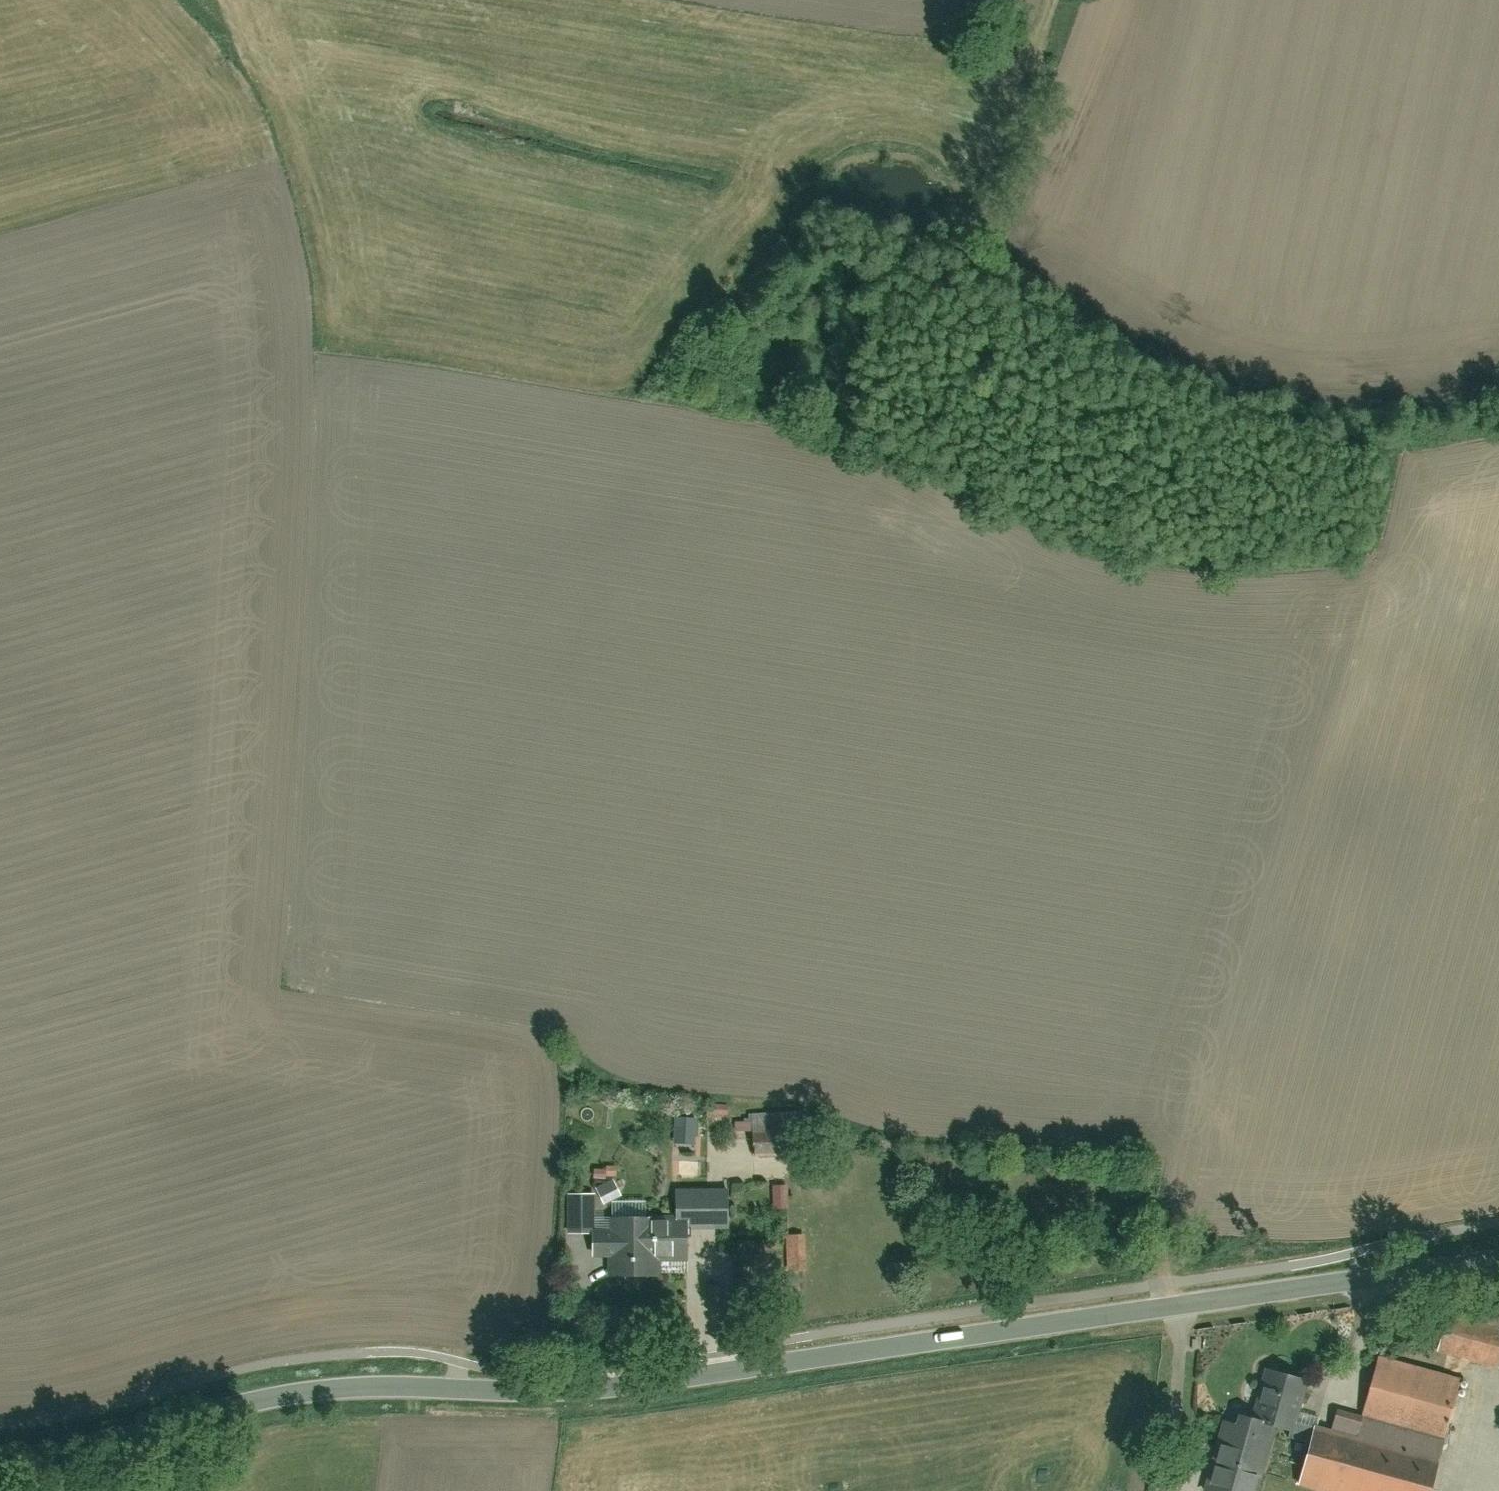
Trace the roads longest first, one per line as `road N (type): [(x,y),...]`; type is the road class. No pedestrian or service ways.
road 1 (tertiary): [(1498,1265),(661,1385),(589,1394),(348,1391),(0,1447)]

